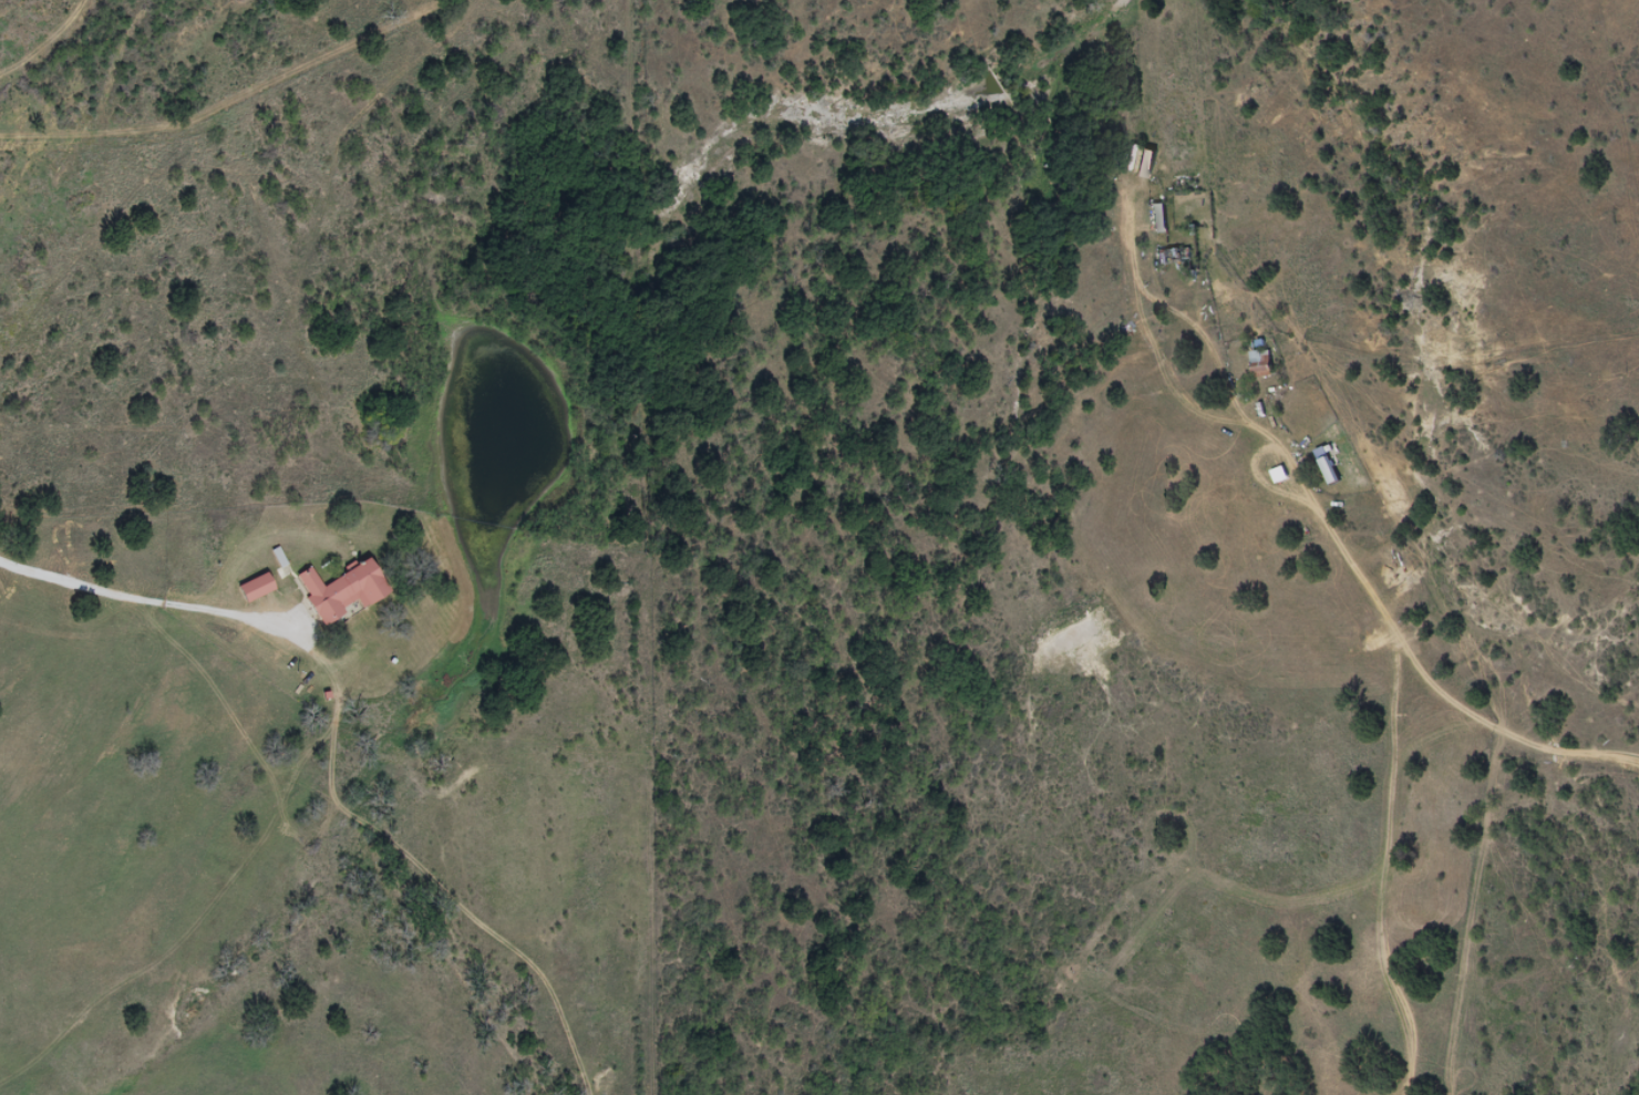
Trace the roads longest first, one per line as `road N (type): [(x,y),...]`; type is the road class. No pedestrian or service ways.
road 1 (residential): [(0,659),(331,686),(331,753),(233,918),(63,1005),(0,1063)]
road 2 (residential): [(1638,848),(1525,822),(1410,764),(1229,423)]

